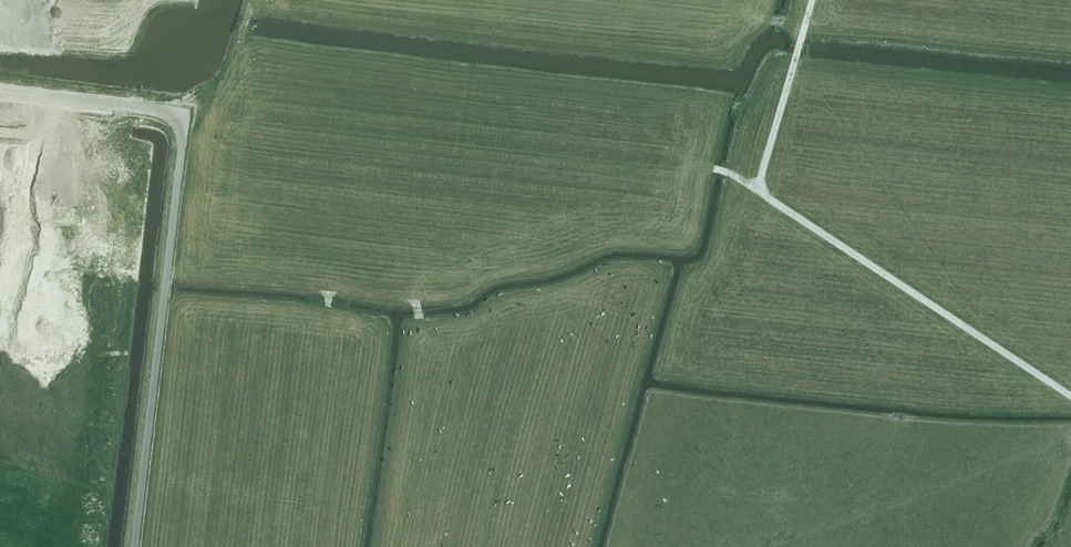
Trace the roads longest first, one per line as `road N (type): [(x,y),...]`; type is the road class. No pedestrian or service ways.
road 1 (unclassified): [(0,93),(184,115),(134,546)]
road 2 (track): [(1070,396),(716,169)]
road 3 (track): [(757,190),(812,0)]

